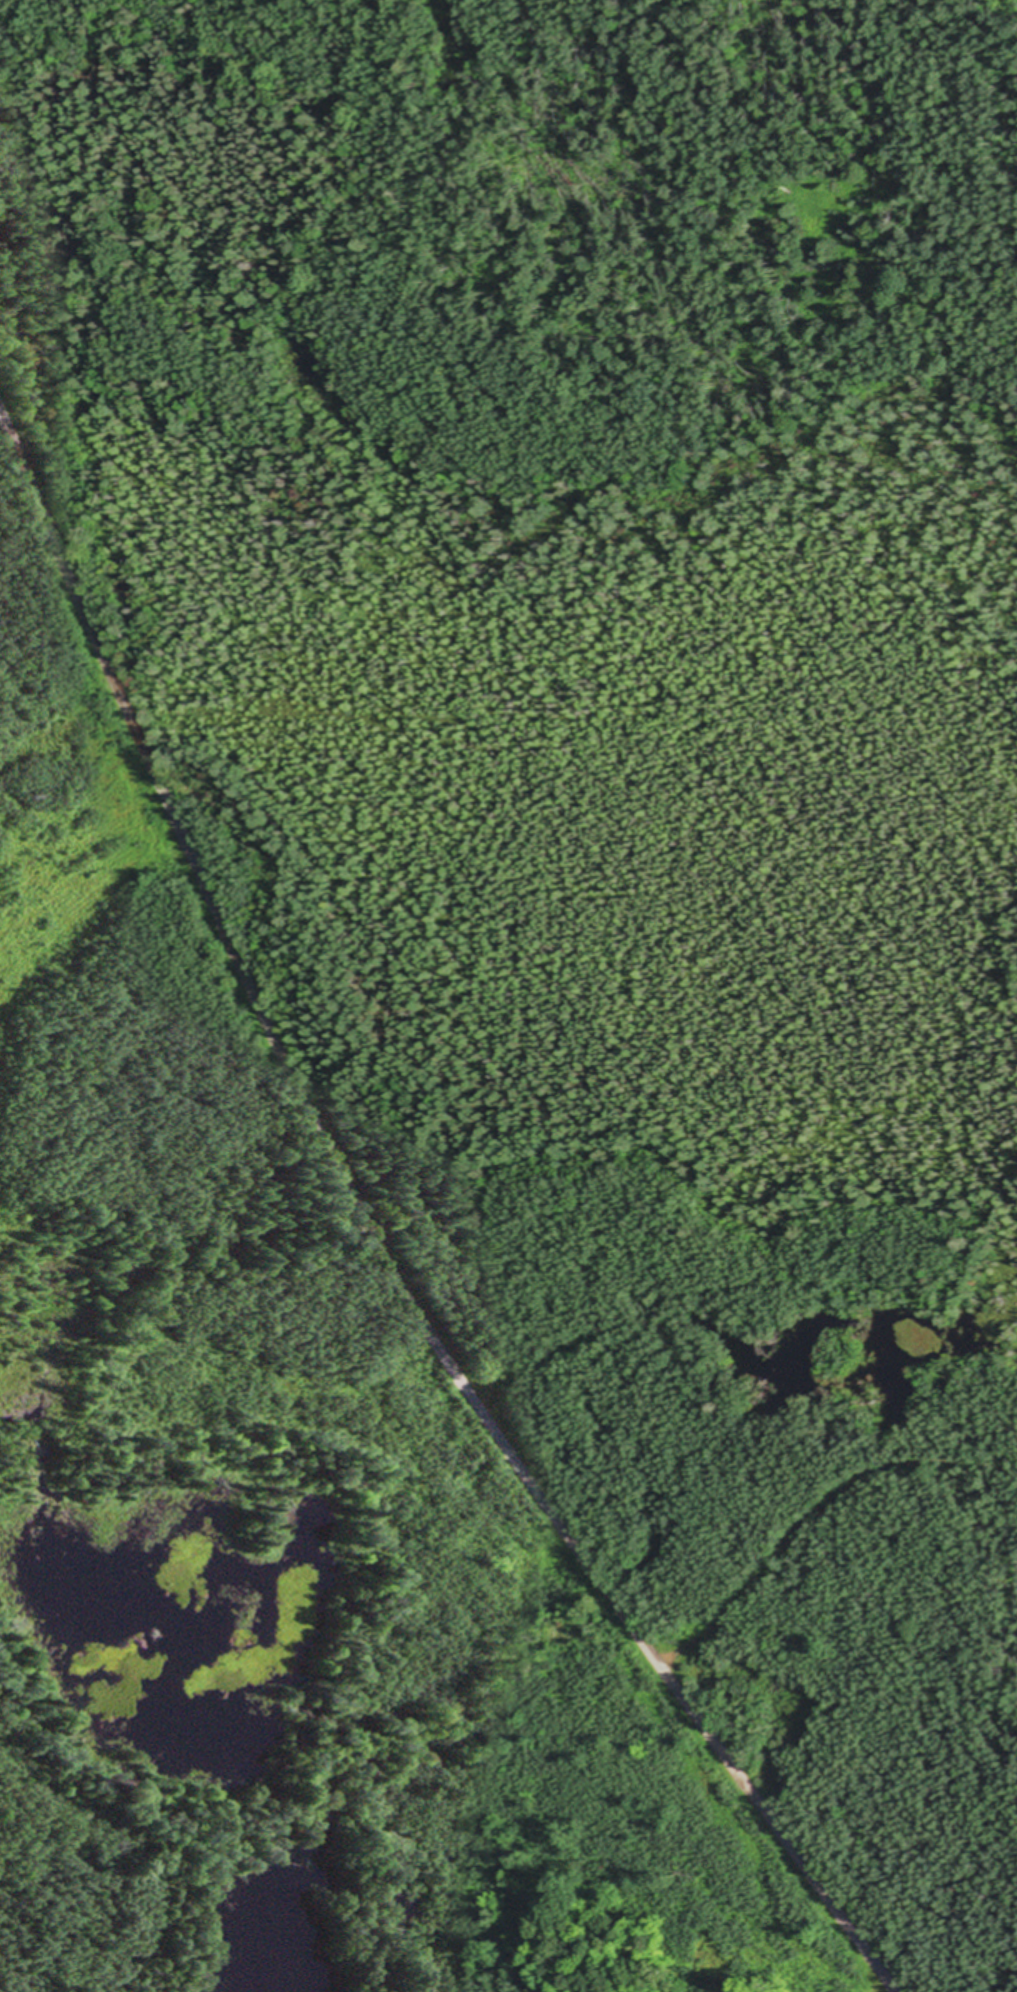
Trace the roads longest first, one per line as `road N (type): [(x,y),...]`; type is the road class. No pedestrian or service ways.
road 1 (residential): [(893,1991),(469,1394),(359,1215),(0,414)]
road 2 (track): [(667,1675),(826,1502),(874,1468),(920,1458),(1016,1465)]

